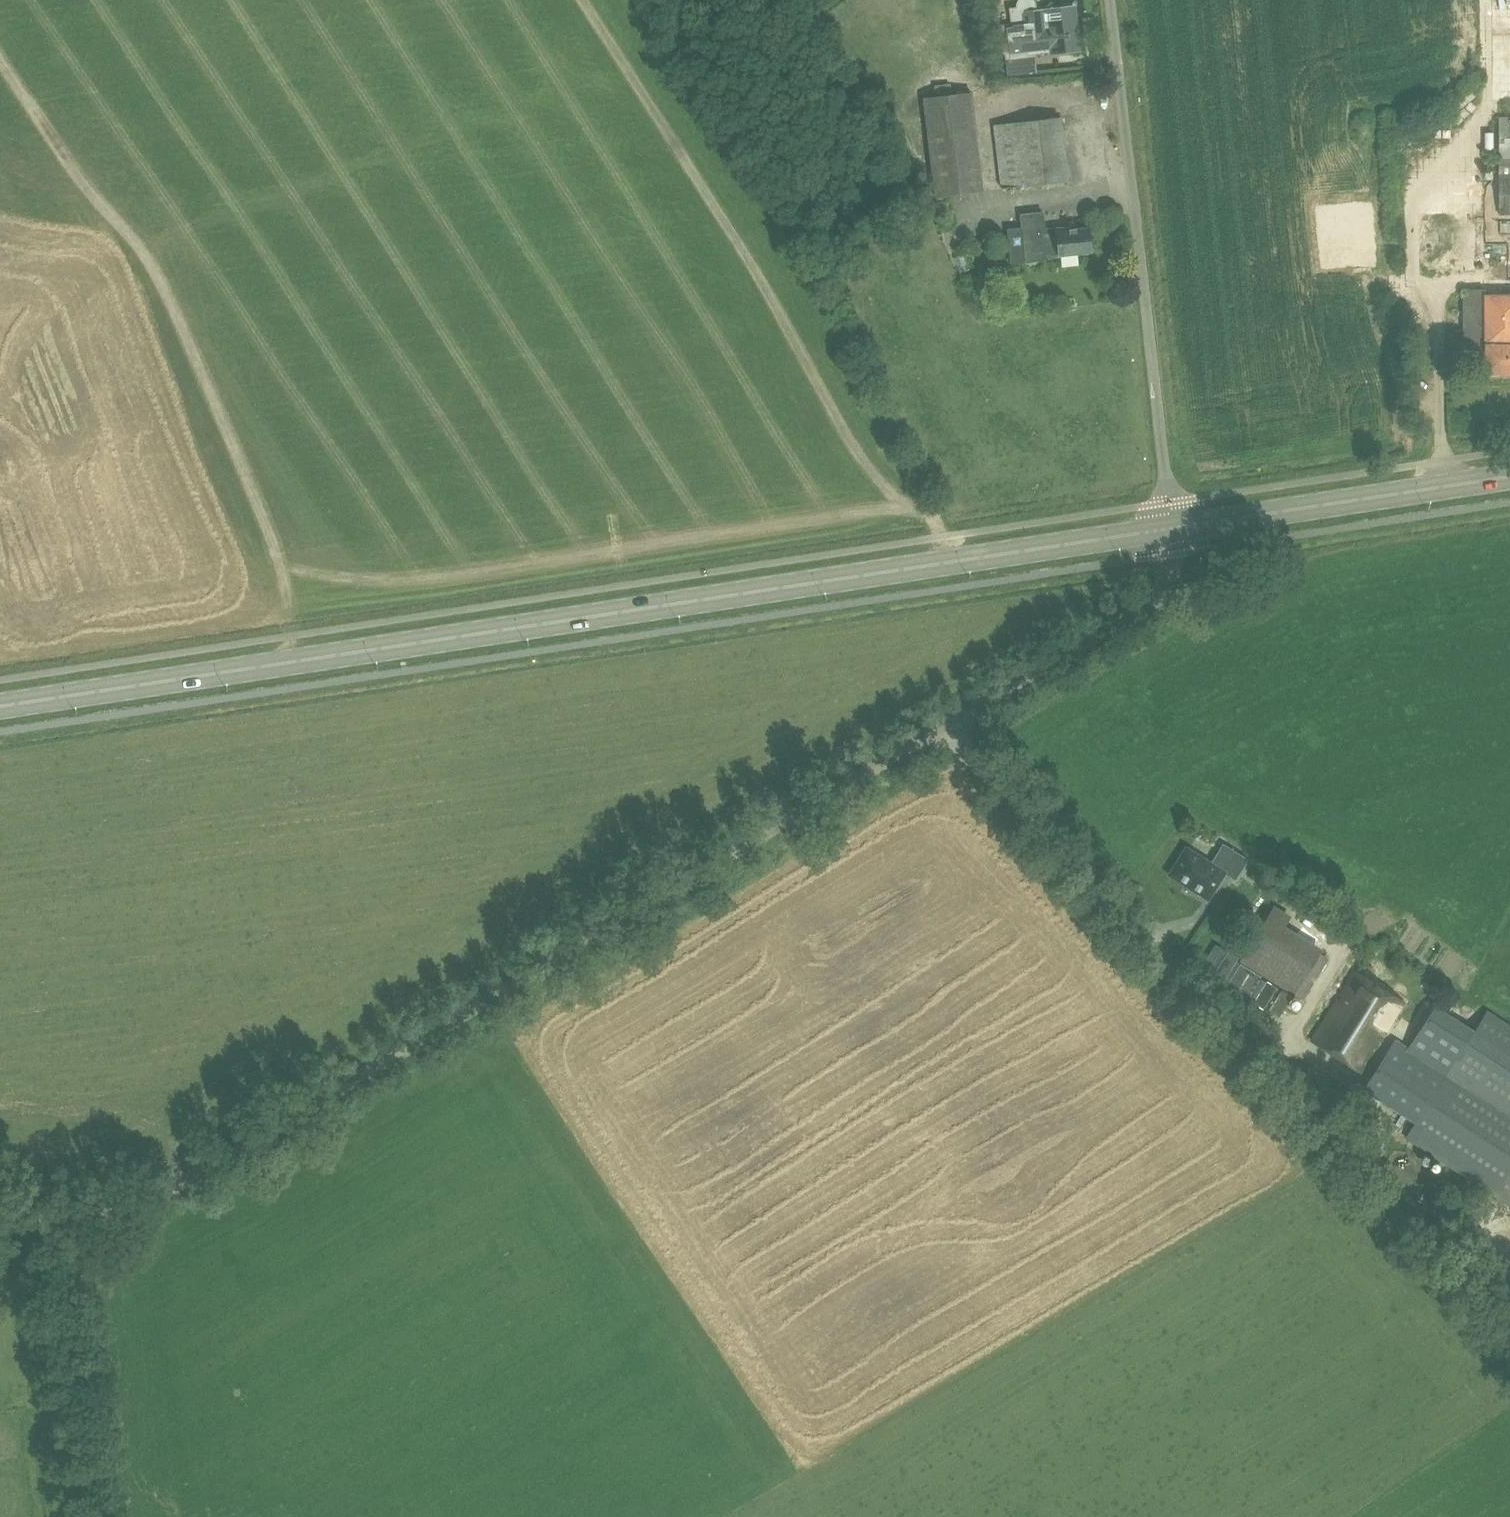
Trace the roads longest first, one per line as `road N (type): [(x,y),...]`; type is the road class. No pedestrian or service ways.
road 1 (unclassified): [(1173,528),(1164,584),(1149,604),(257,1134),(152,1194),(96,1212),(56,1219),(0,1206)]
road 2 (primary): [(0,708),(1173,528)]
road 3 (track): [(944,726),(1509,1334)]
road 4 (primary): [(1173,528),(1509,477)]

